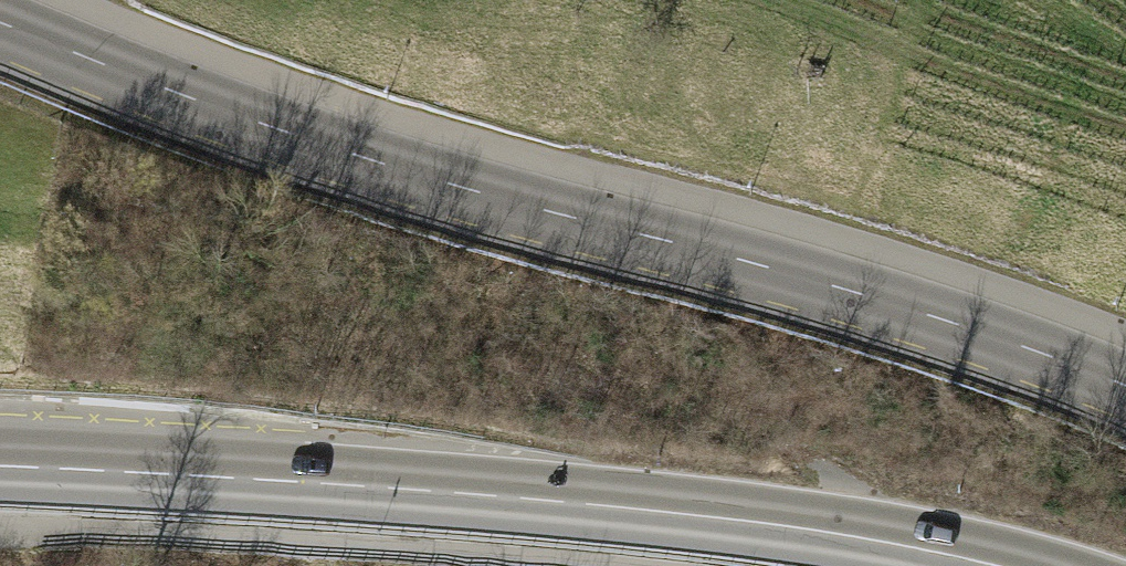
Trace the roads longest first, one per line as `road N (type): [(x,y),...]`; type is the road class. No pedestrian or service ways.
road 1 (tertiary): [(0,22),(368,159),(843,289),(1125,387)]
road 2 (primary): [(0,465),(751,520),(1002,565)]

